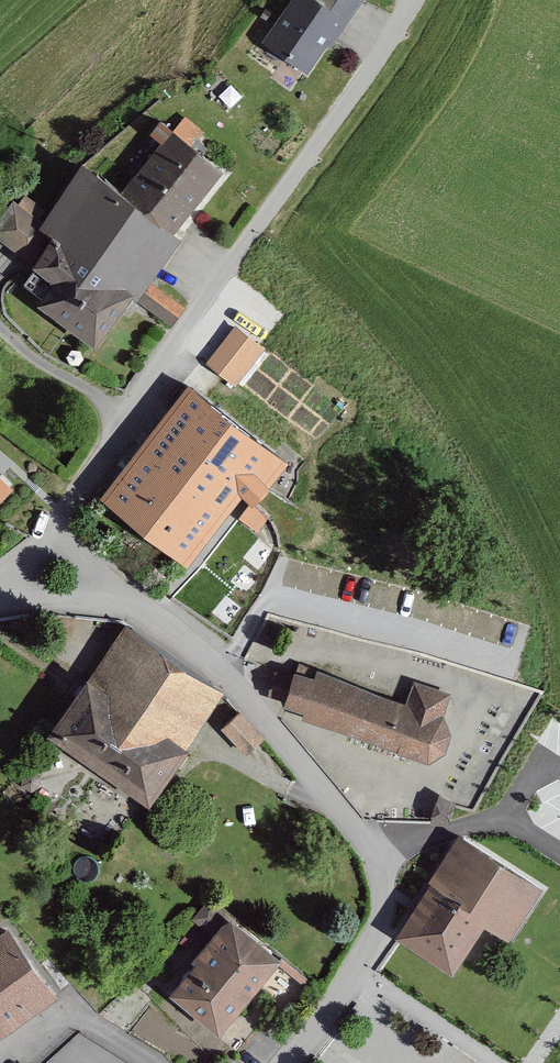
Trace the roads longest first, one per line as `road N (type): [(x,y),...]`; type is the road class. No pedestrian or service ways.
road 1 (unclassified): [(412,0),(51,529)]
road 2 (residential): [(113,600),(166,623),(247,695),(388,873),(381,929),(298,1062)]
road 3 (track): [(358,967),(496,1062)]

